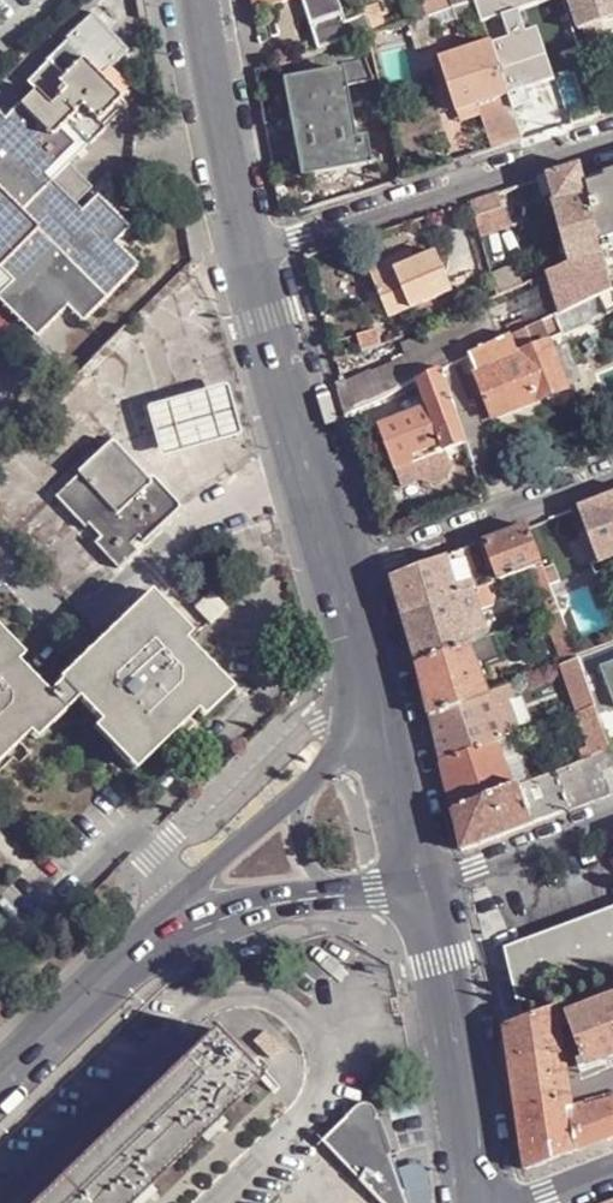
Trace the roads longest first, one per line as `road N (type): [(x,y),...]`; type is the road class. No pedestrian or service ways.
road 1 (residential): [(249,251),(612,133)]
road 2 (tertiary): [(343,575),(249,251)]
road 3 (tertiary): [(476,1202),(439,957),(420,892)]
road 4 (residential): [(612,473),(343,575)]
road 5 (tertiary): [(249,251),(197,0)]
road 6 (tertiary): [(0,1081),(172,914)]
road 7 (residential): [(420,892),(612,818)]
road 8 (tertiary): [(302,784),(172,914)]
road 9 (tertiary): [(172,914),(344,895)]
road 10 (tertiary): [(383,742),(343,575)]
road 11 (tertiary): [(420,892),(383,742)]
road 12 (residential): [(302,784),(299,835),(312,864),(344,895)]

